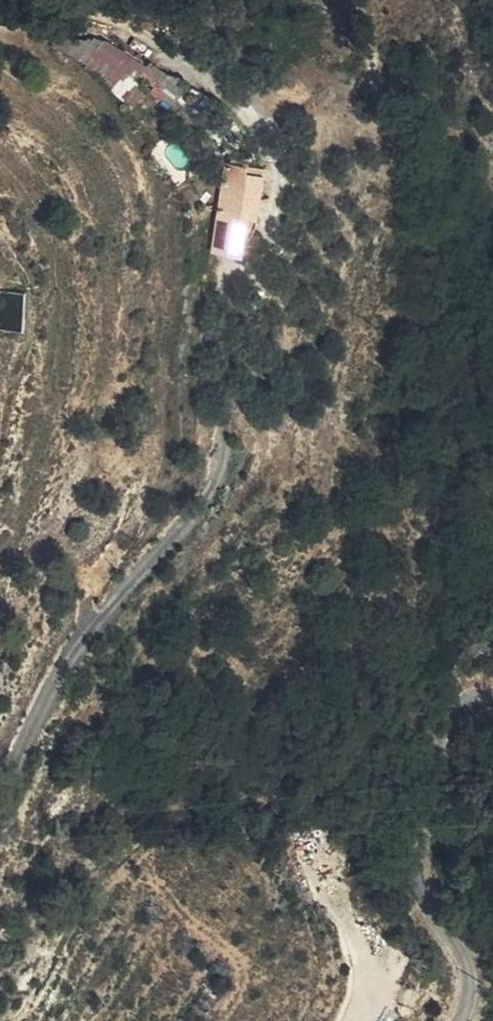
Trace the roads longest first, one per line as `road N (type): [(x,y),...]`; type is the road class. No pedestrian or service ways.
road 1 (unclassified): [(492,765),(453,804),(434,862),(448,918),(471,962),(471,996),(461,1020)]

